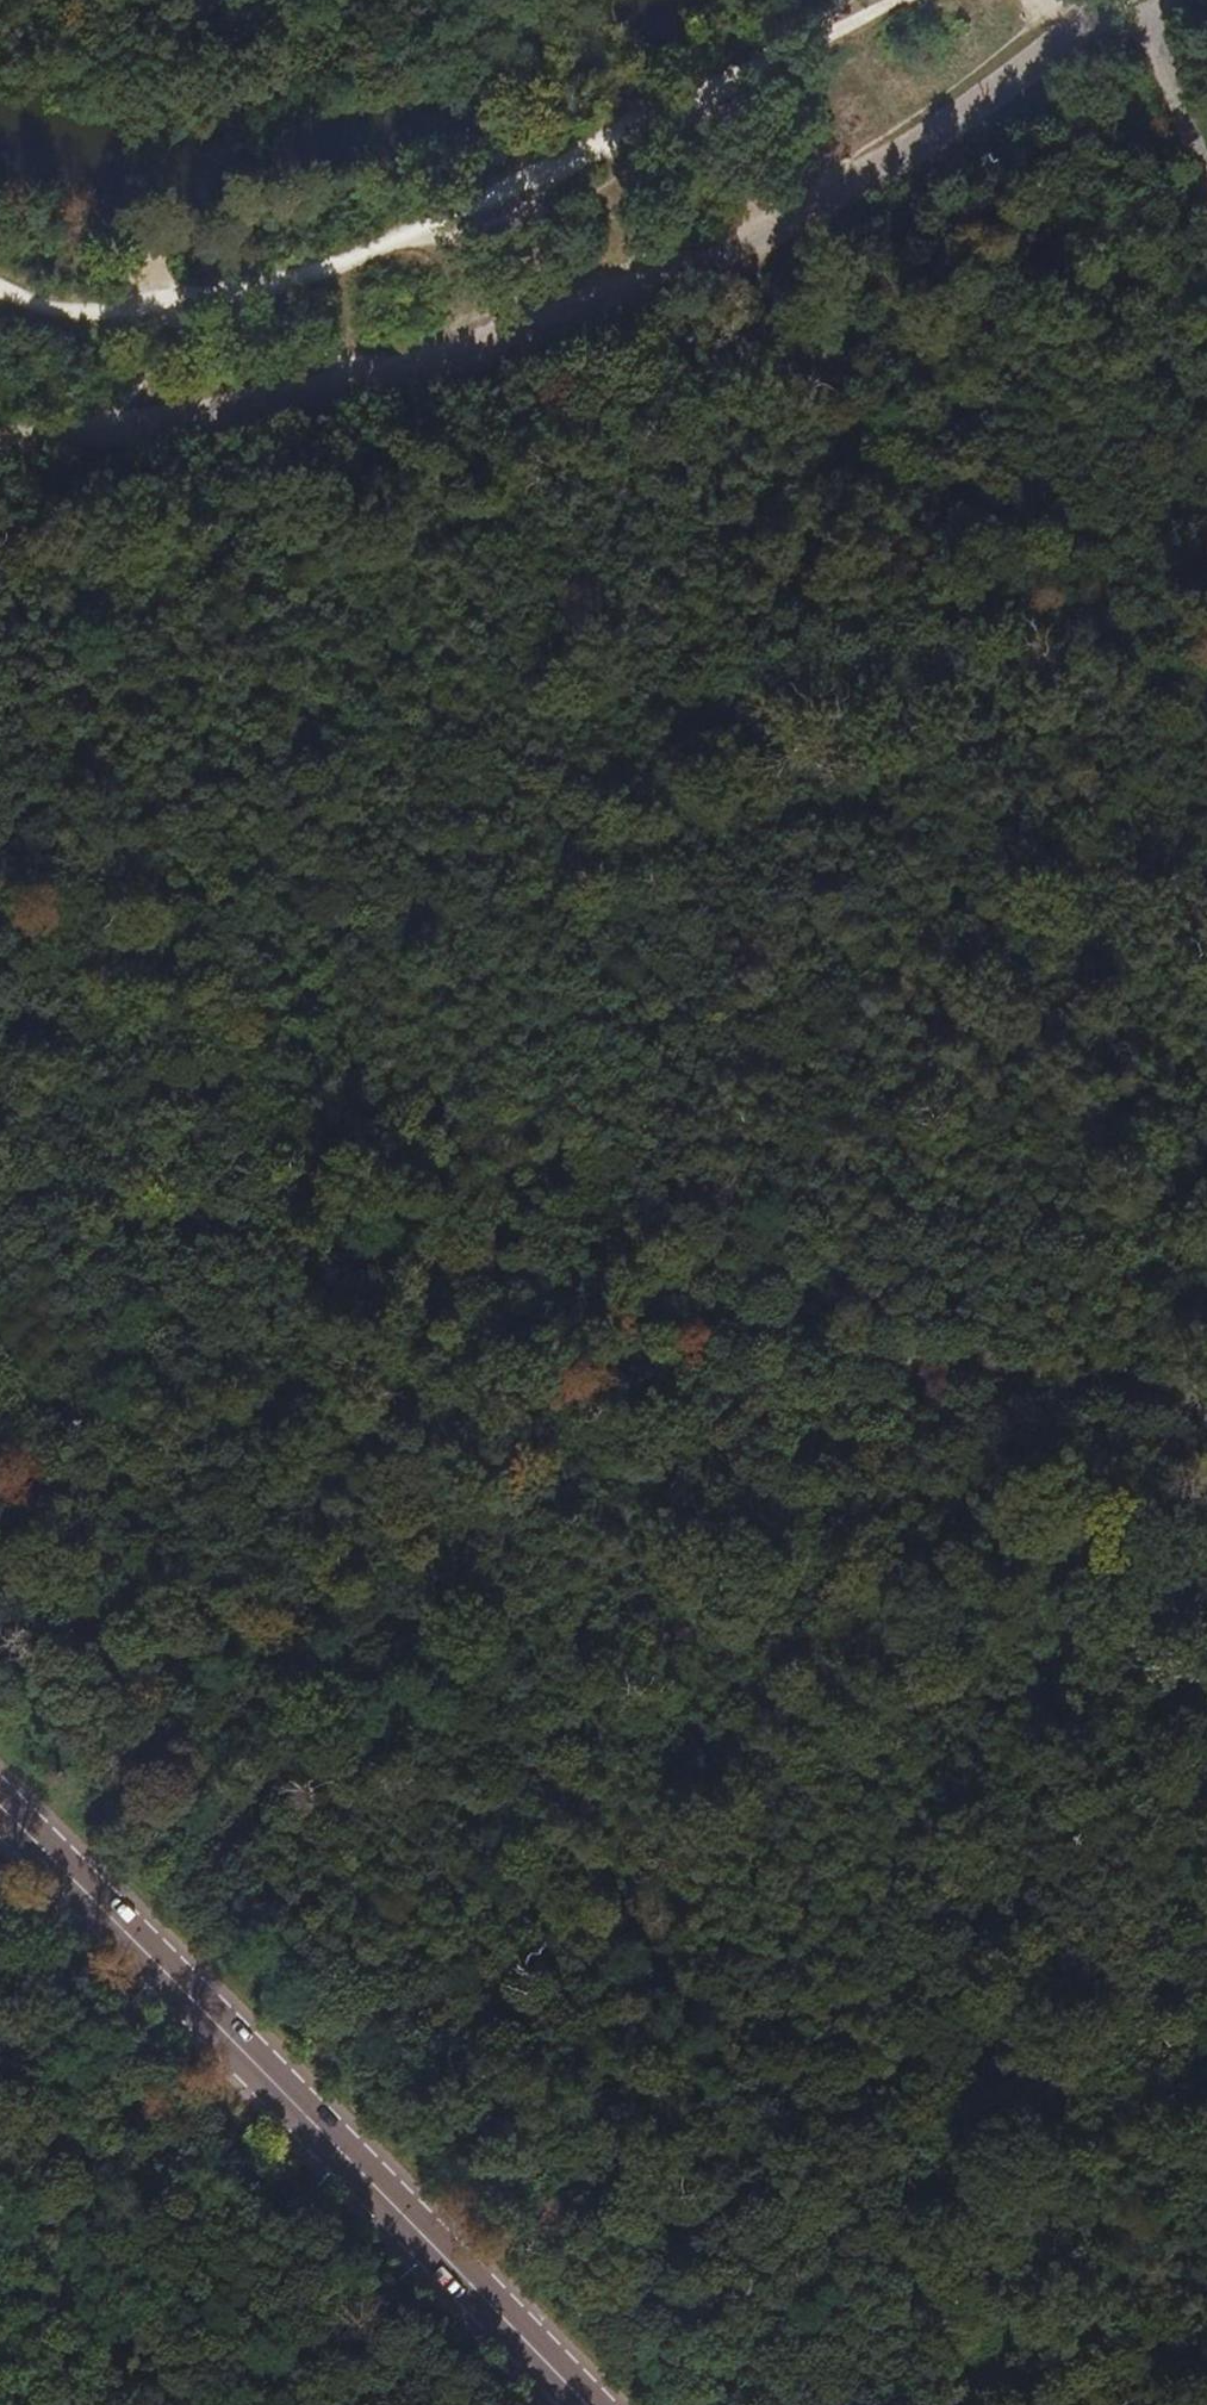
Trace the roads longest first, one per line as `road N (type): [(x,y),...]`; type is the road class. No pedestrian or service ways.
road 1 (track): [(1206,1411),(685,1312),(0,1212)]
road 2 (track): [(1100,0),(961,110),(800,206),(607,301),(416,365),(126,427),(0,443)]
road 3 (secondary): [(0,1806),(586,2404)]

